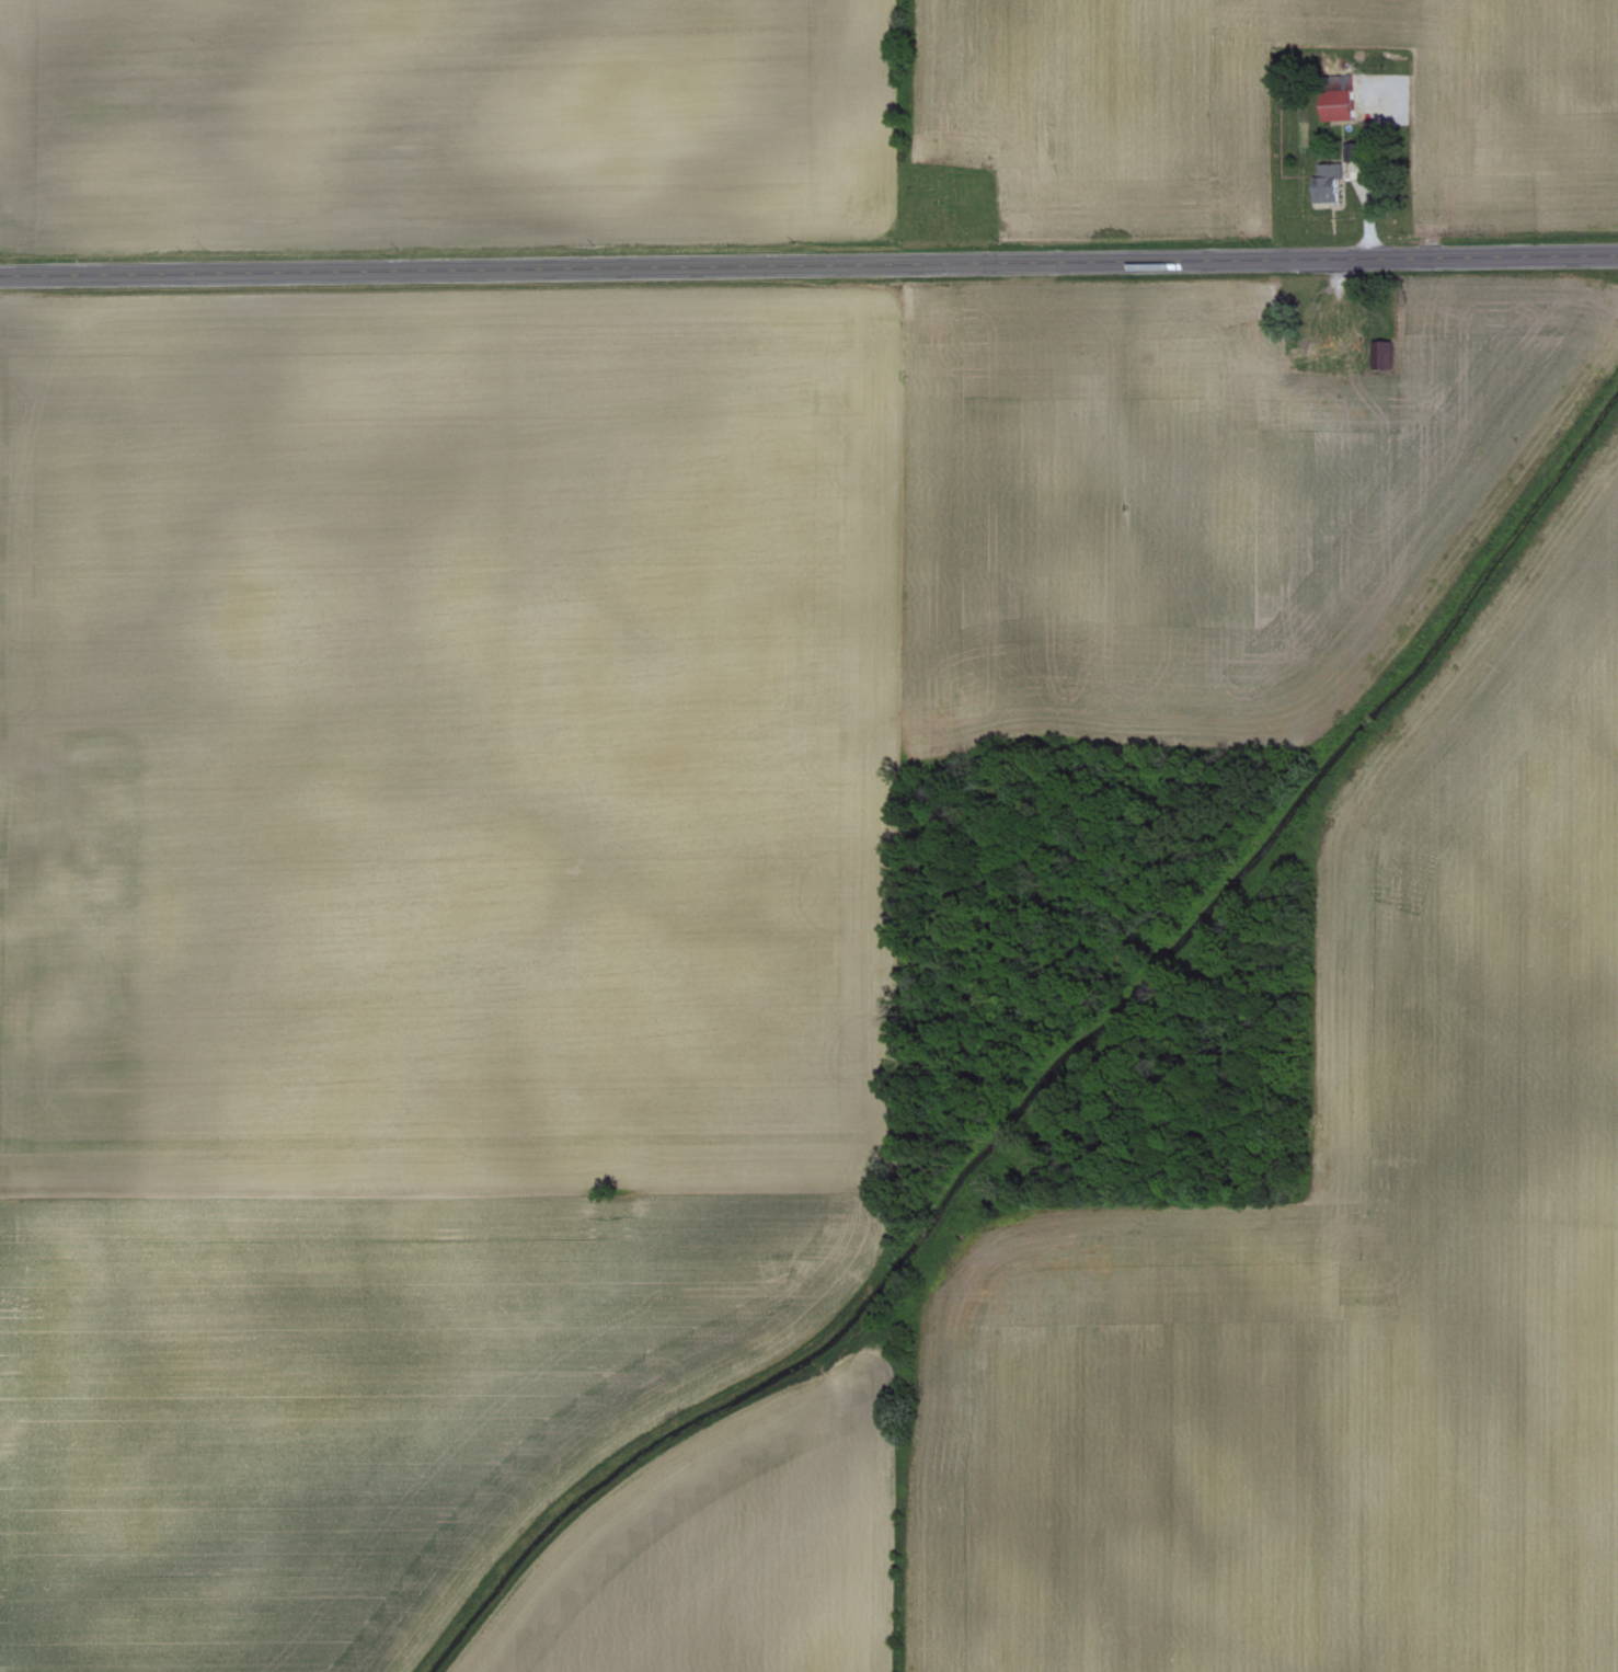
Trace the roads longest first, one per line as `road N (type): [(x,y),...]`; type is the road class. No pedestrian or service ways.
road 1 (primary): [(0,274),(1617,254)]

